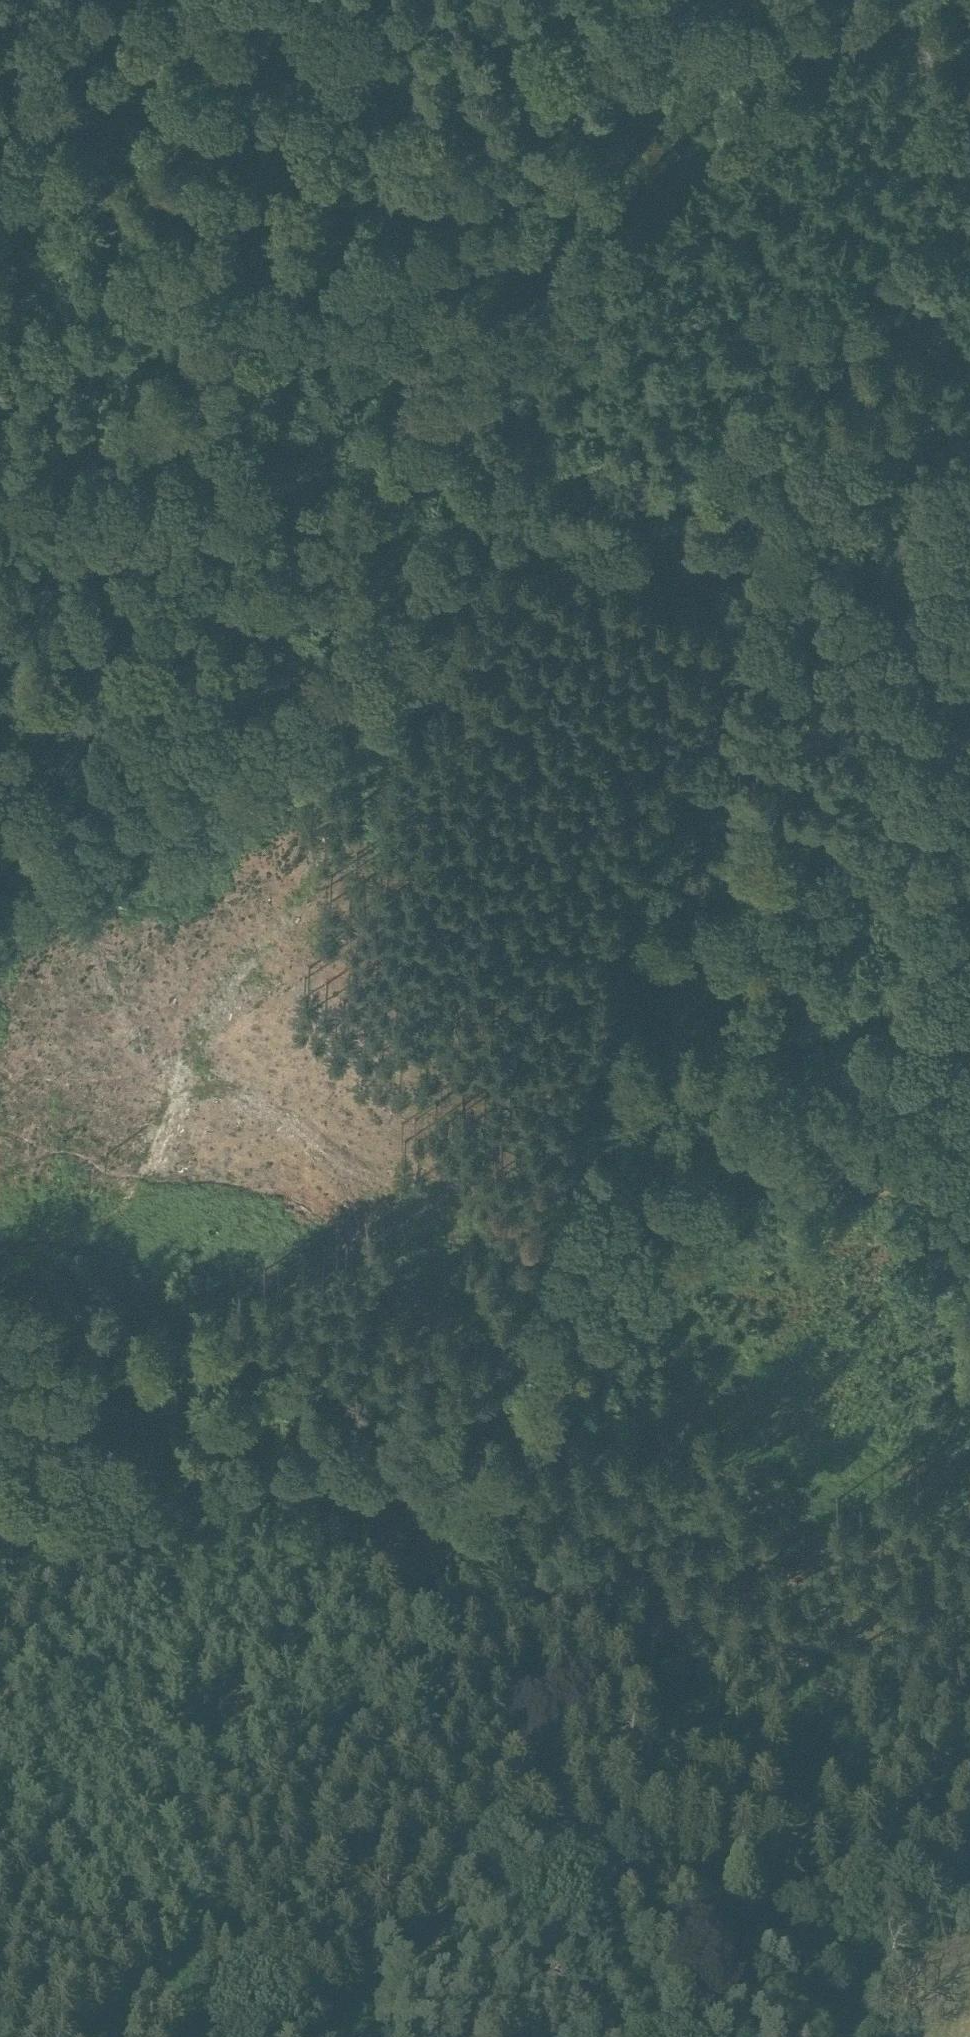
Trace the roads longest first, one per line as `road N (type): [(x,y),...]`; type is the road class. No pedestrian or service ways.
road 1 (track): [(969,1765),(873,1720),(805,1670),(761,1623),(659,1558),(564,1528),(365,1509),(269,1488),(177,1491),(117,1516),(64,1524),(0,1501)]
road 2 (track): [(0,572),(119,550),(156,535),(213,493),(285,388),(336,223),(369,162),(531,61),(601,0)]

